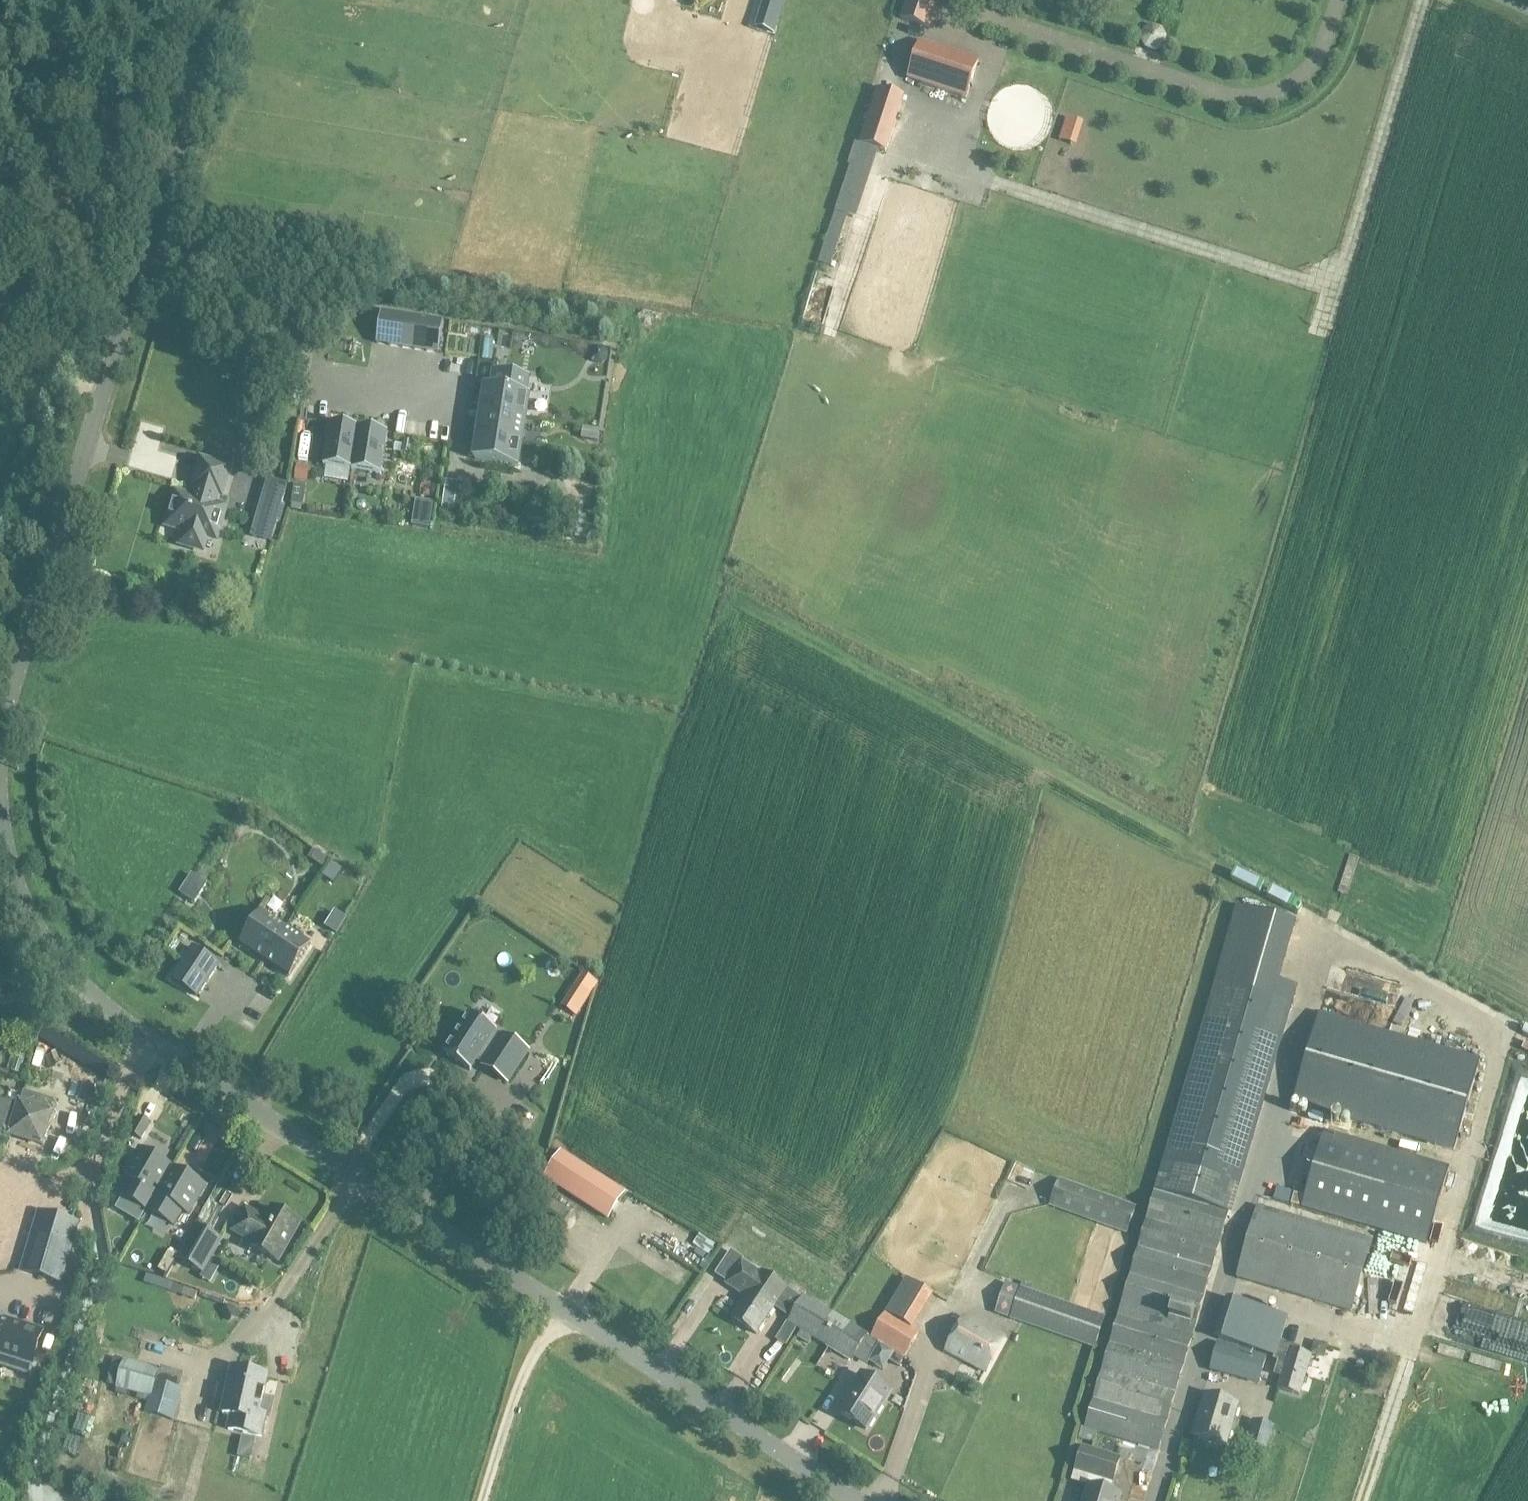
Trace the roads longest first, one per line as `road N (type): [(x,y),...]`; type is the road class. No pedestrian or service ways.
road 1 (tertiary): [(856,1500),(113,1014),(72,979),(36,929),(0,821)]
road 2 (tertiary): [(0,733),(219,0)]
road 3 (track): [(0,1221),(26,1193),(91,1164),(104,1148),(145,1038)]

